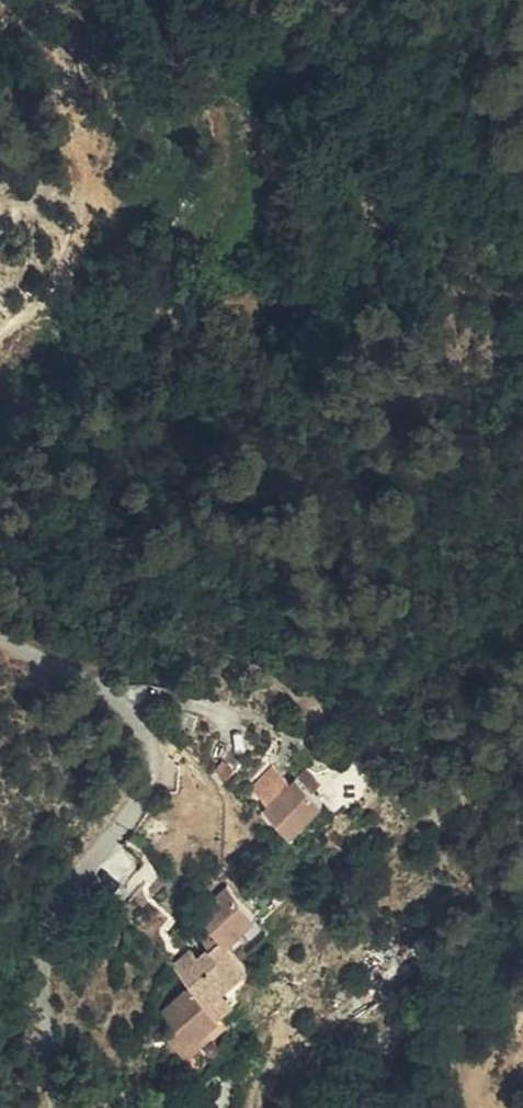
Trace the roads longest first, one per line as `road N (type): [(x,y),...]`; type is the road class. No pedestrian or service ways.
road 1 (unclassified): [(0,631),(76,673),(87,704),(46,968),(53,1107)]

